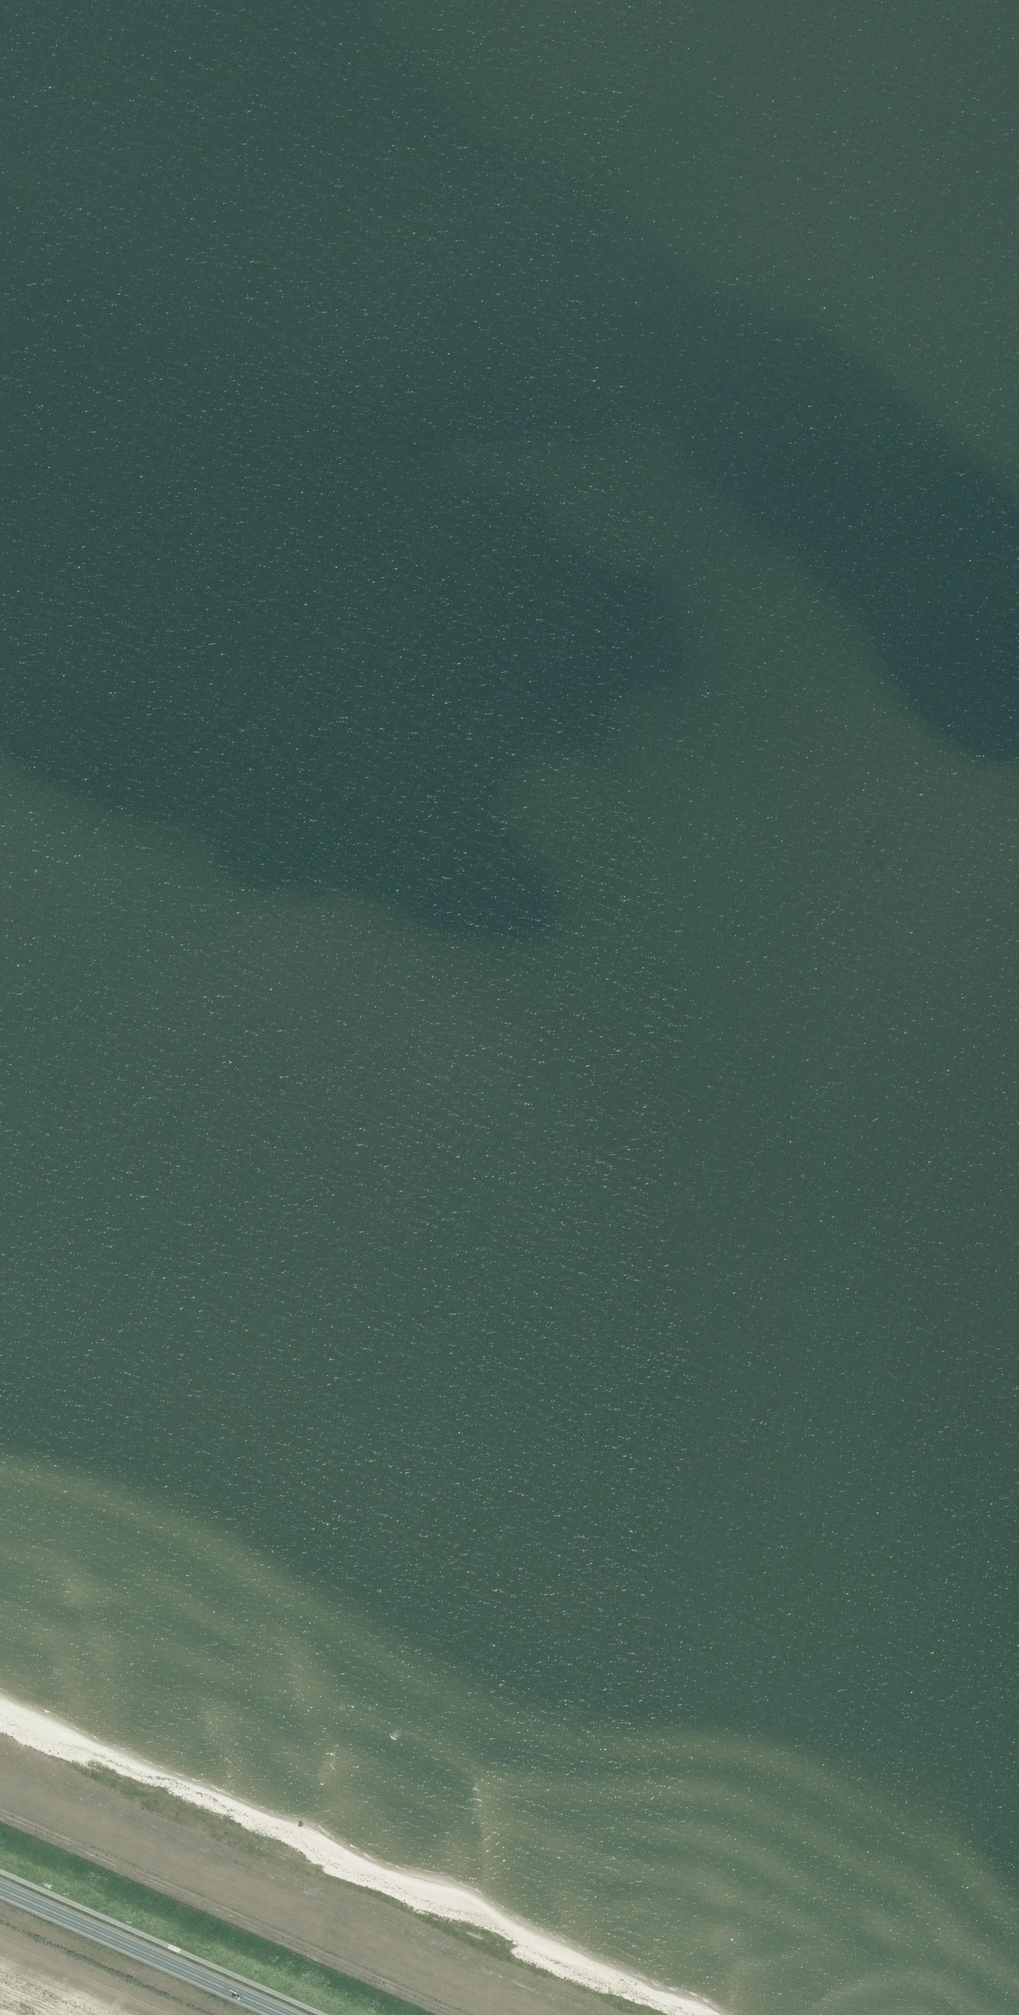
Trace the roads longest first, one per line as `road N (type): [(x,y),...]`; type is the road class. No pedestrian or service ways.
road 1 (trunk): [(287,2014),(0,1890)]

